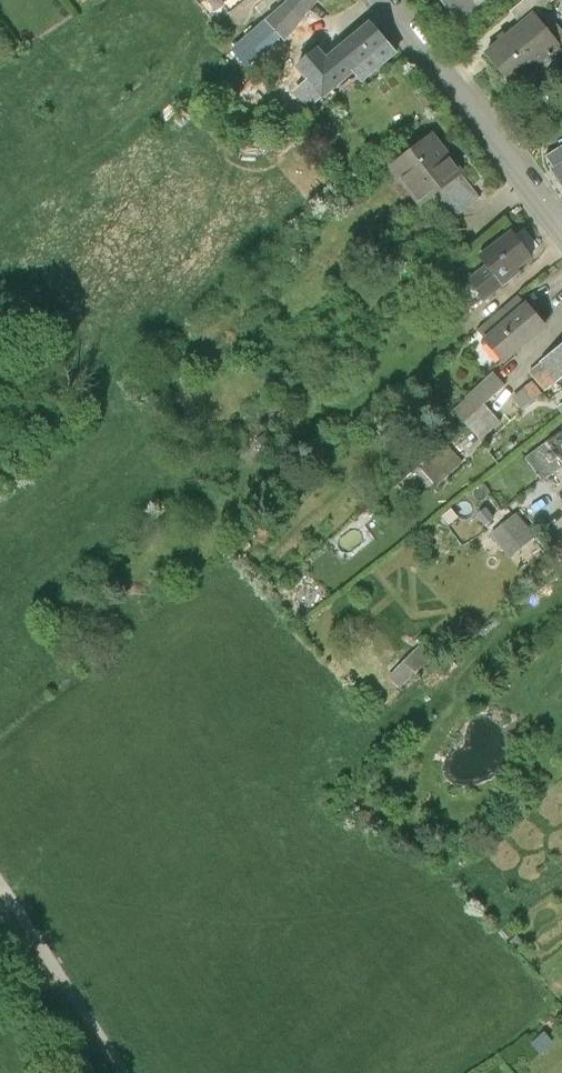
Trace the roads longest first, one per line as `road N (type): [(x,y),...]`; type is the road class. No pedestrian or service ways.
road 1 (secondary): [(382,0),(561,229)]
road 2 (track): [(126,1072),(0,884)]

